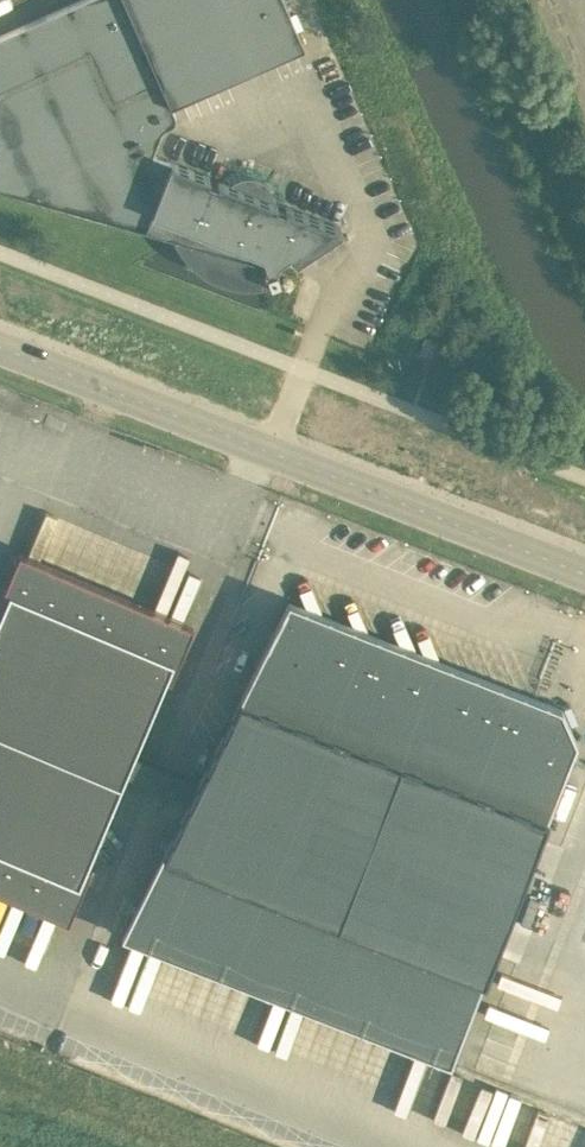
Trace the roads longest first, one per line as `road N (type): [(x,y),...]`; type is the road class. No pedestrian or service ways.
road 1 (residential): [(584,573),(0,346)]

